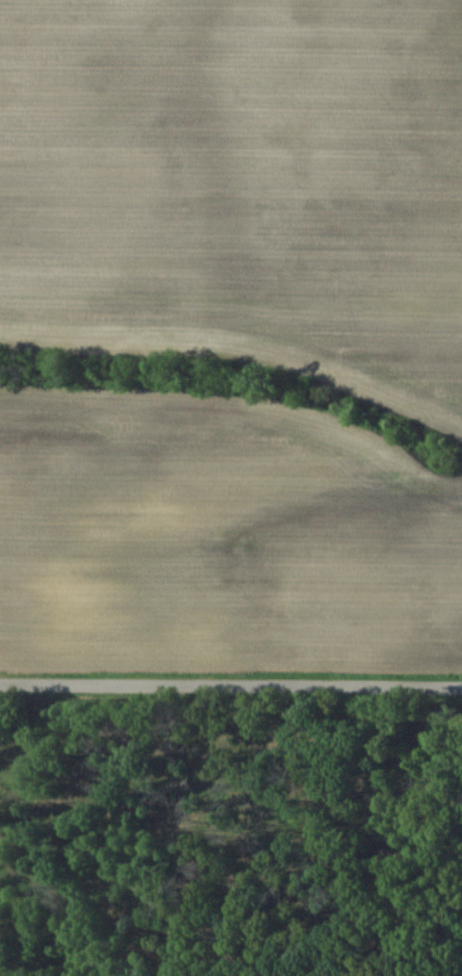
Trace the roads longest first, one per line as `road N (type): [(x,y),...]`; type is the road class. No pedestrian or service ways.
road 1 (residential): [(0,681),(461,684)]

